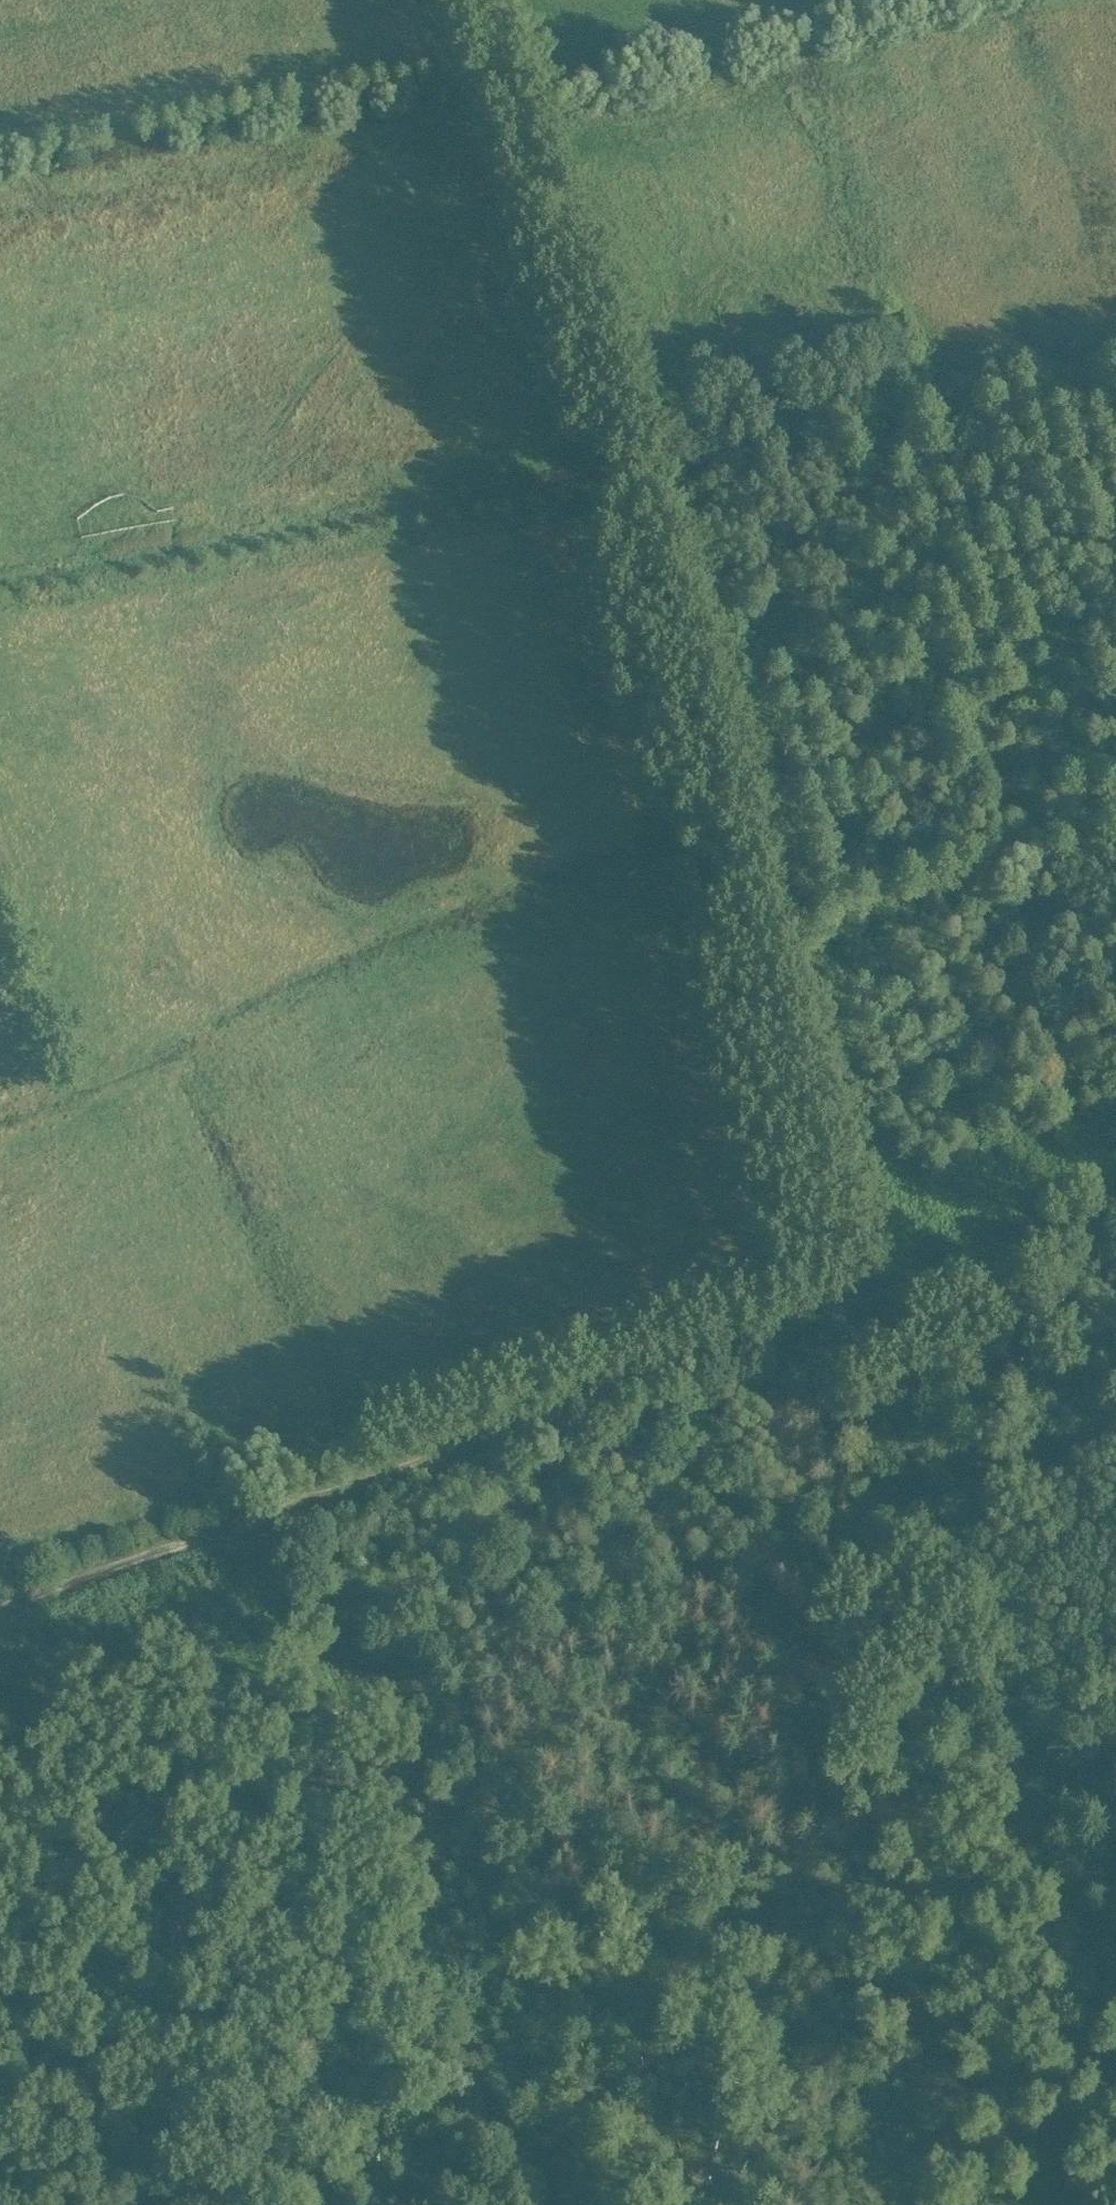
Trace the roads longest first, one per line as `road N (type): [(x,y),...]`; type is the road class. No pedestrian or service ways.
road 1 (track): [(470,0),(673,667),(839,1309)]
road 2 (track): [(256,1520),(1115,1208)]
road 3 (track): [(0,1611),(256,1520)]

